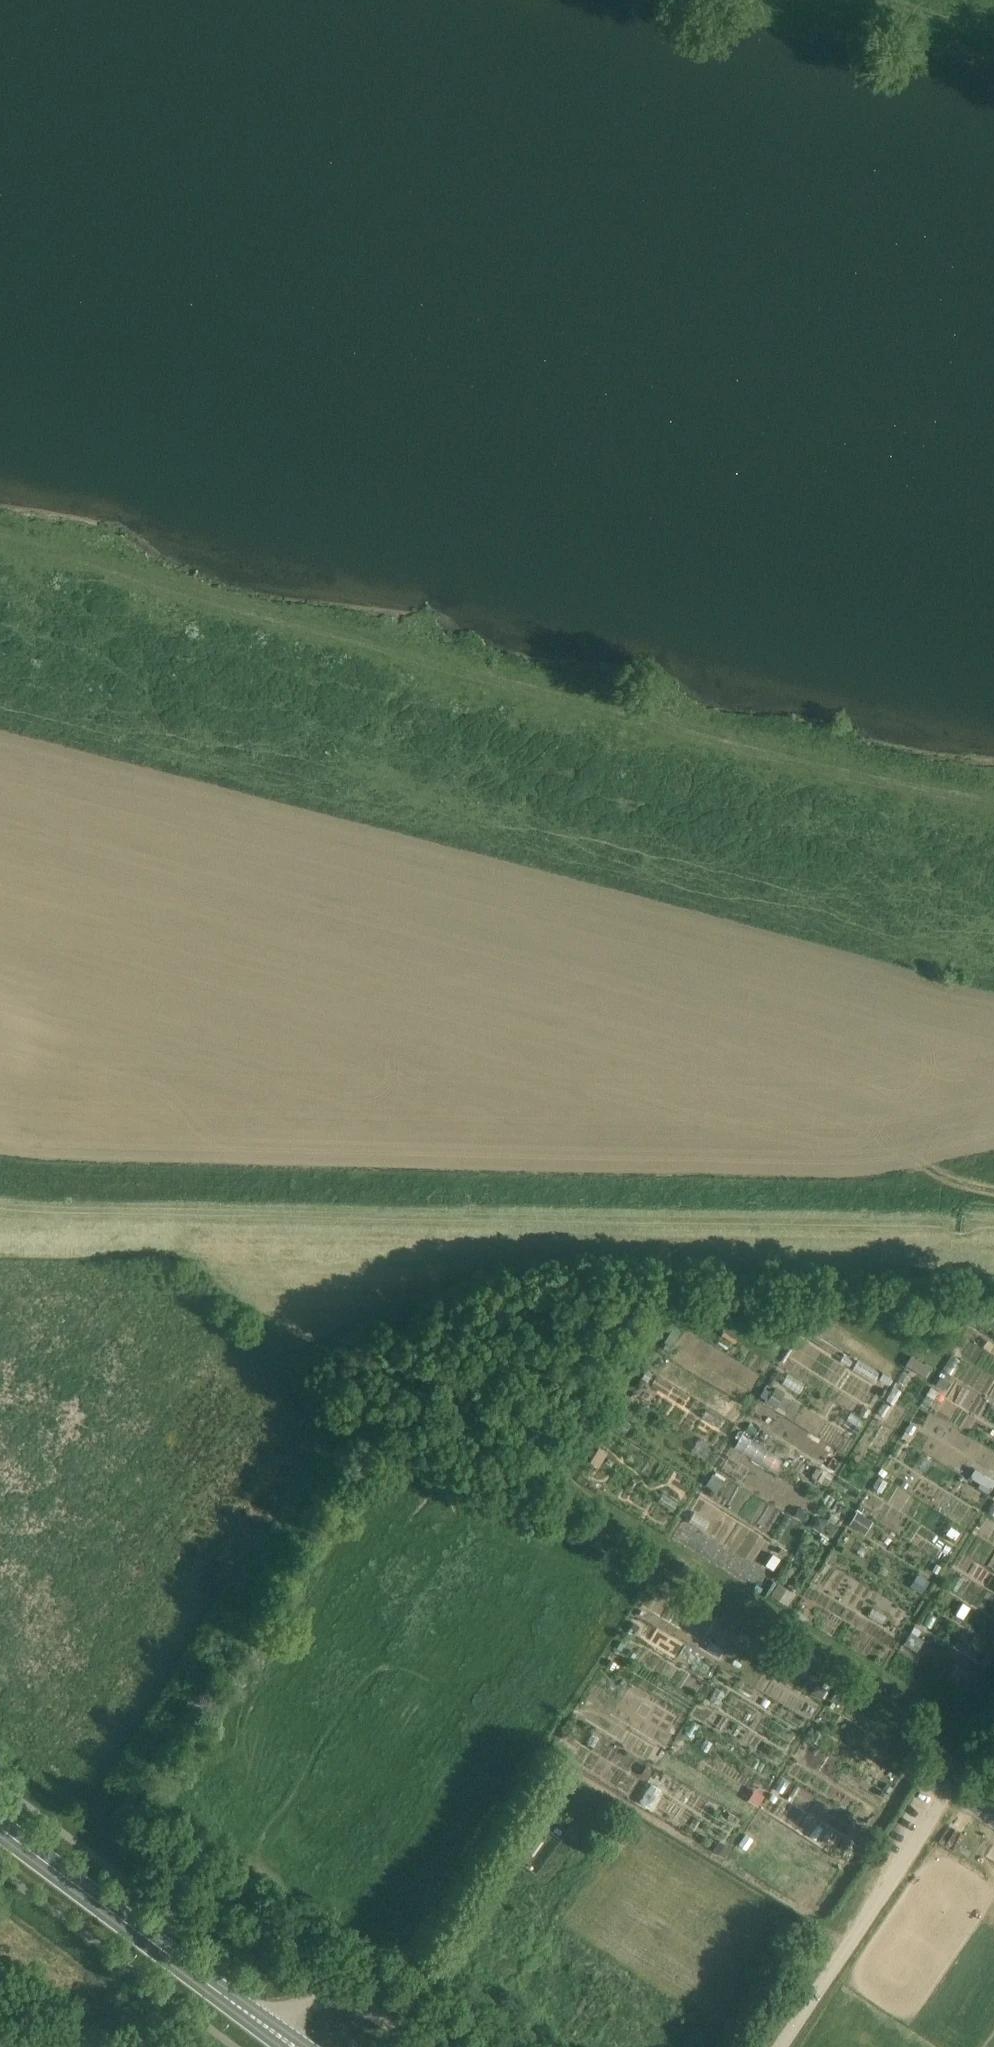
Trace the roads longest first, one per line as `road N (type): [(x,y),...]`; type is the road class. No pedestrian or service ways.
road 1 (track): [(993,1221),(0,1208)]
road 2 (unclassified): [(783,2046),(993,1715)]
road 3 (primary): [(269,2029),(0,1827)]
road 4 (unclassified): [(426,2046),(335,1993),(269,2029)]

